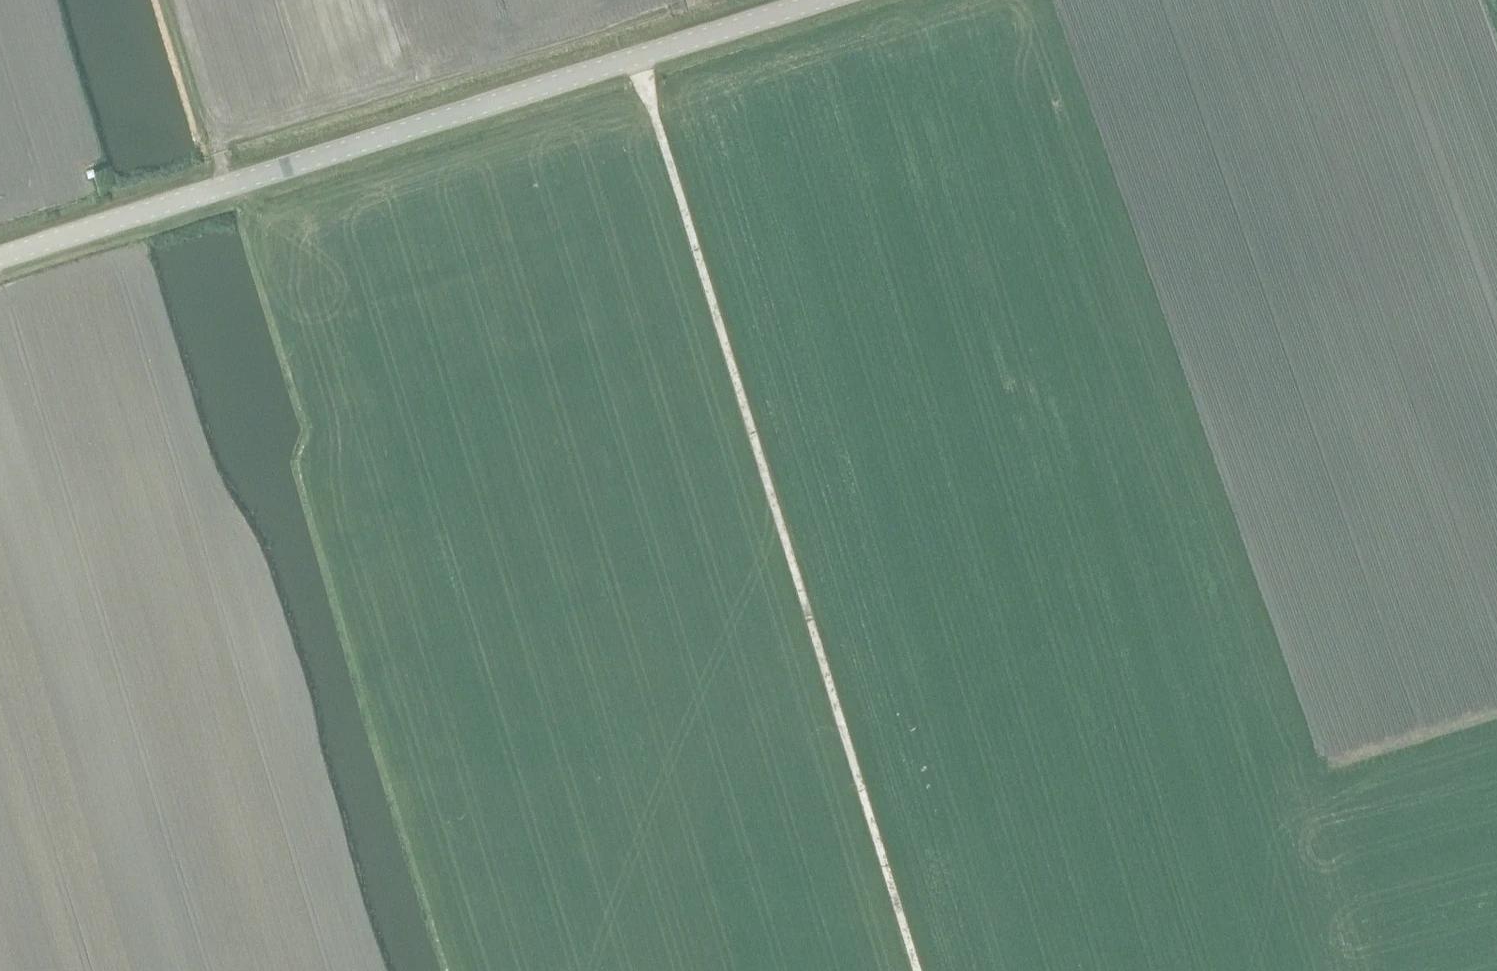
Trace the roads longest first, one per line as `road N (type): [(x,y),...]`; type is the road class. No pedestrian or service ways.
road 1 (unclassified): [(0,255),(816,0)]

